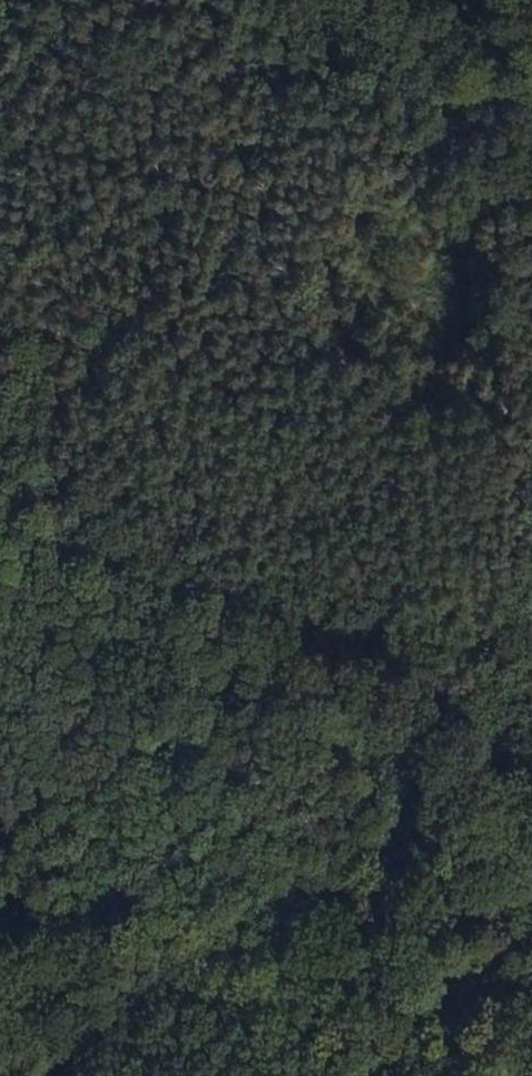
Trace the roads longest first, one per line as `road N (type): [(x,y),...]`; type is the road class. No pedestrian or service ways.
road 1 (track): [(0,914),(531,1024)]

